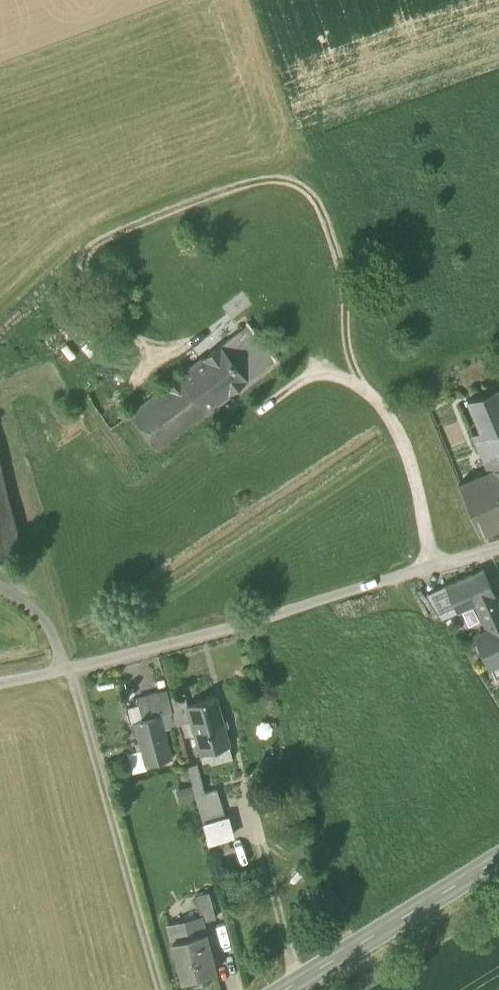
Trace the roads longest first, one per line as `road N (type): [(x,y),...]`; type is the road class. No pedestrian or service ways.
road 1 (unclassified): [(0,681),(69,669),(498,552)]
road 2 (track): [(156,989),(69,669)]
road 3 (tertiary): [(285,989),(498,860)]

